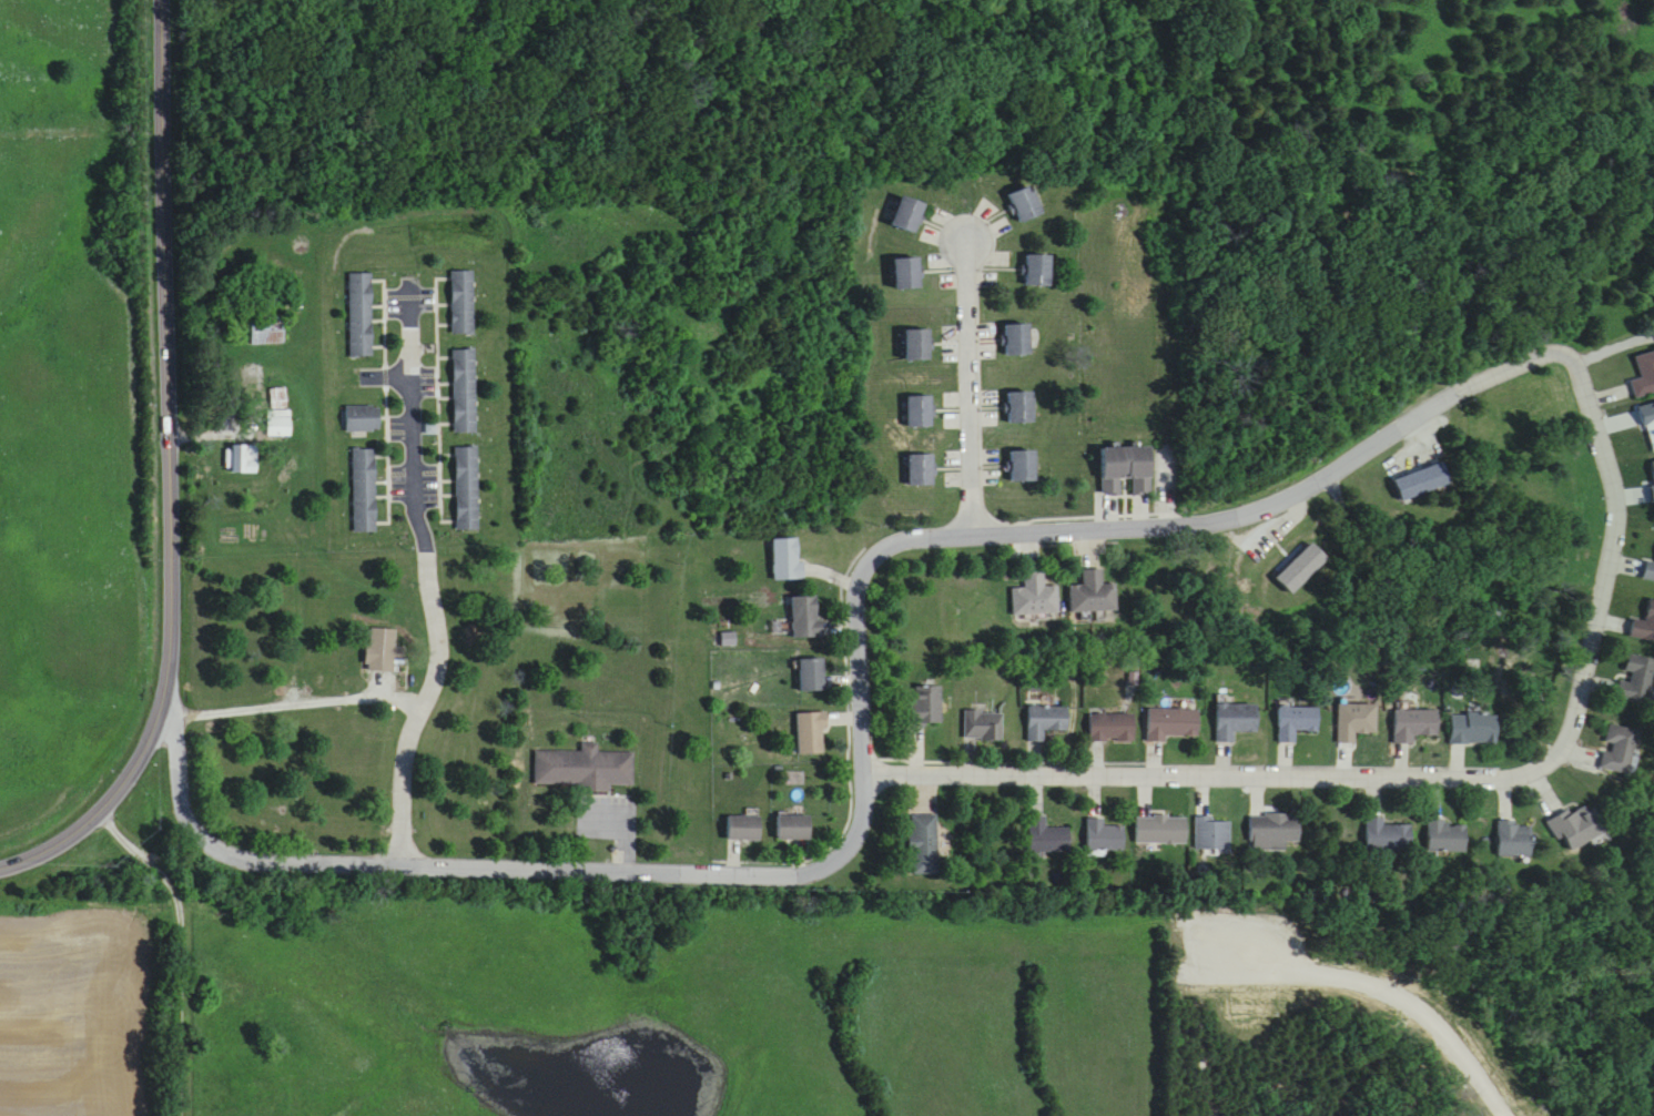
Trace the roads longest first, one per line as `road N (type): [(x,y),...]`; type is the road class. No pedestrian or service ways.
road 1 (residential): [(864,774),(1486,773),(1536,767),(1555,754),(1569,730),(1620,507),(1590,387),(1576,358),(1556,345),(1457,394),(1268,509),(1170,524)]
road 2 (residential): [(173,683),(182,781),(195,822),(212,842),(252,859),(806,872),(834,861),(866,812),(858,602),(867,564),(906,538),(1069,529)]
road 3 (secondary): [(0,872),(80,830),(132,777),(173,683),(162,0)]
road 4 (residential): [(906,538),(616,547),(525,560),(488,585),(341,602),(314,632),(288,699),(175,717)]
road 5 (residential): [(1521,1115),(1475,1051),(1404,983),(1300,953),(1218,948)]
road 6 (residential): [(981,534),(961,230)]

